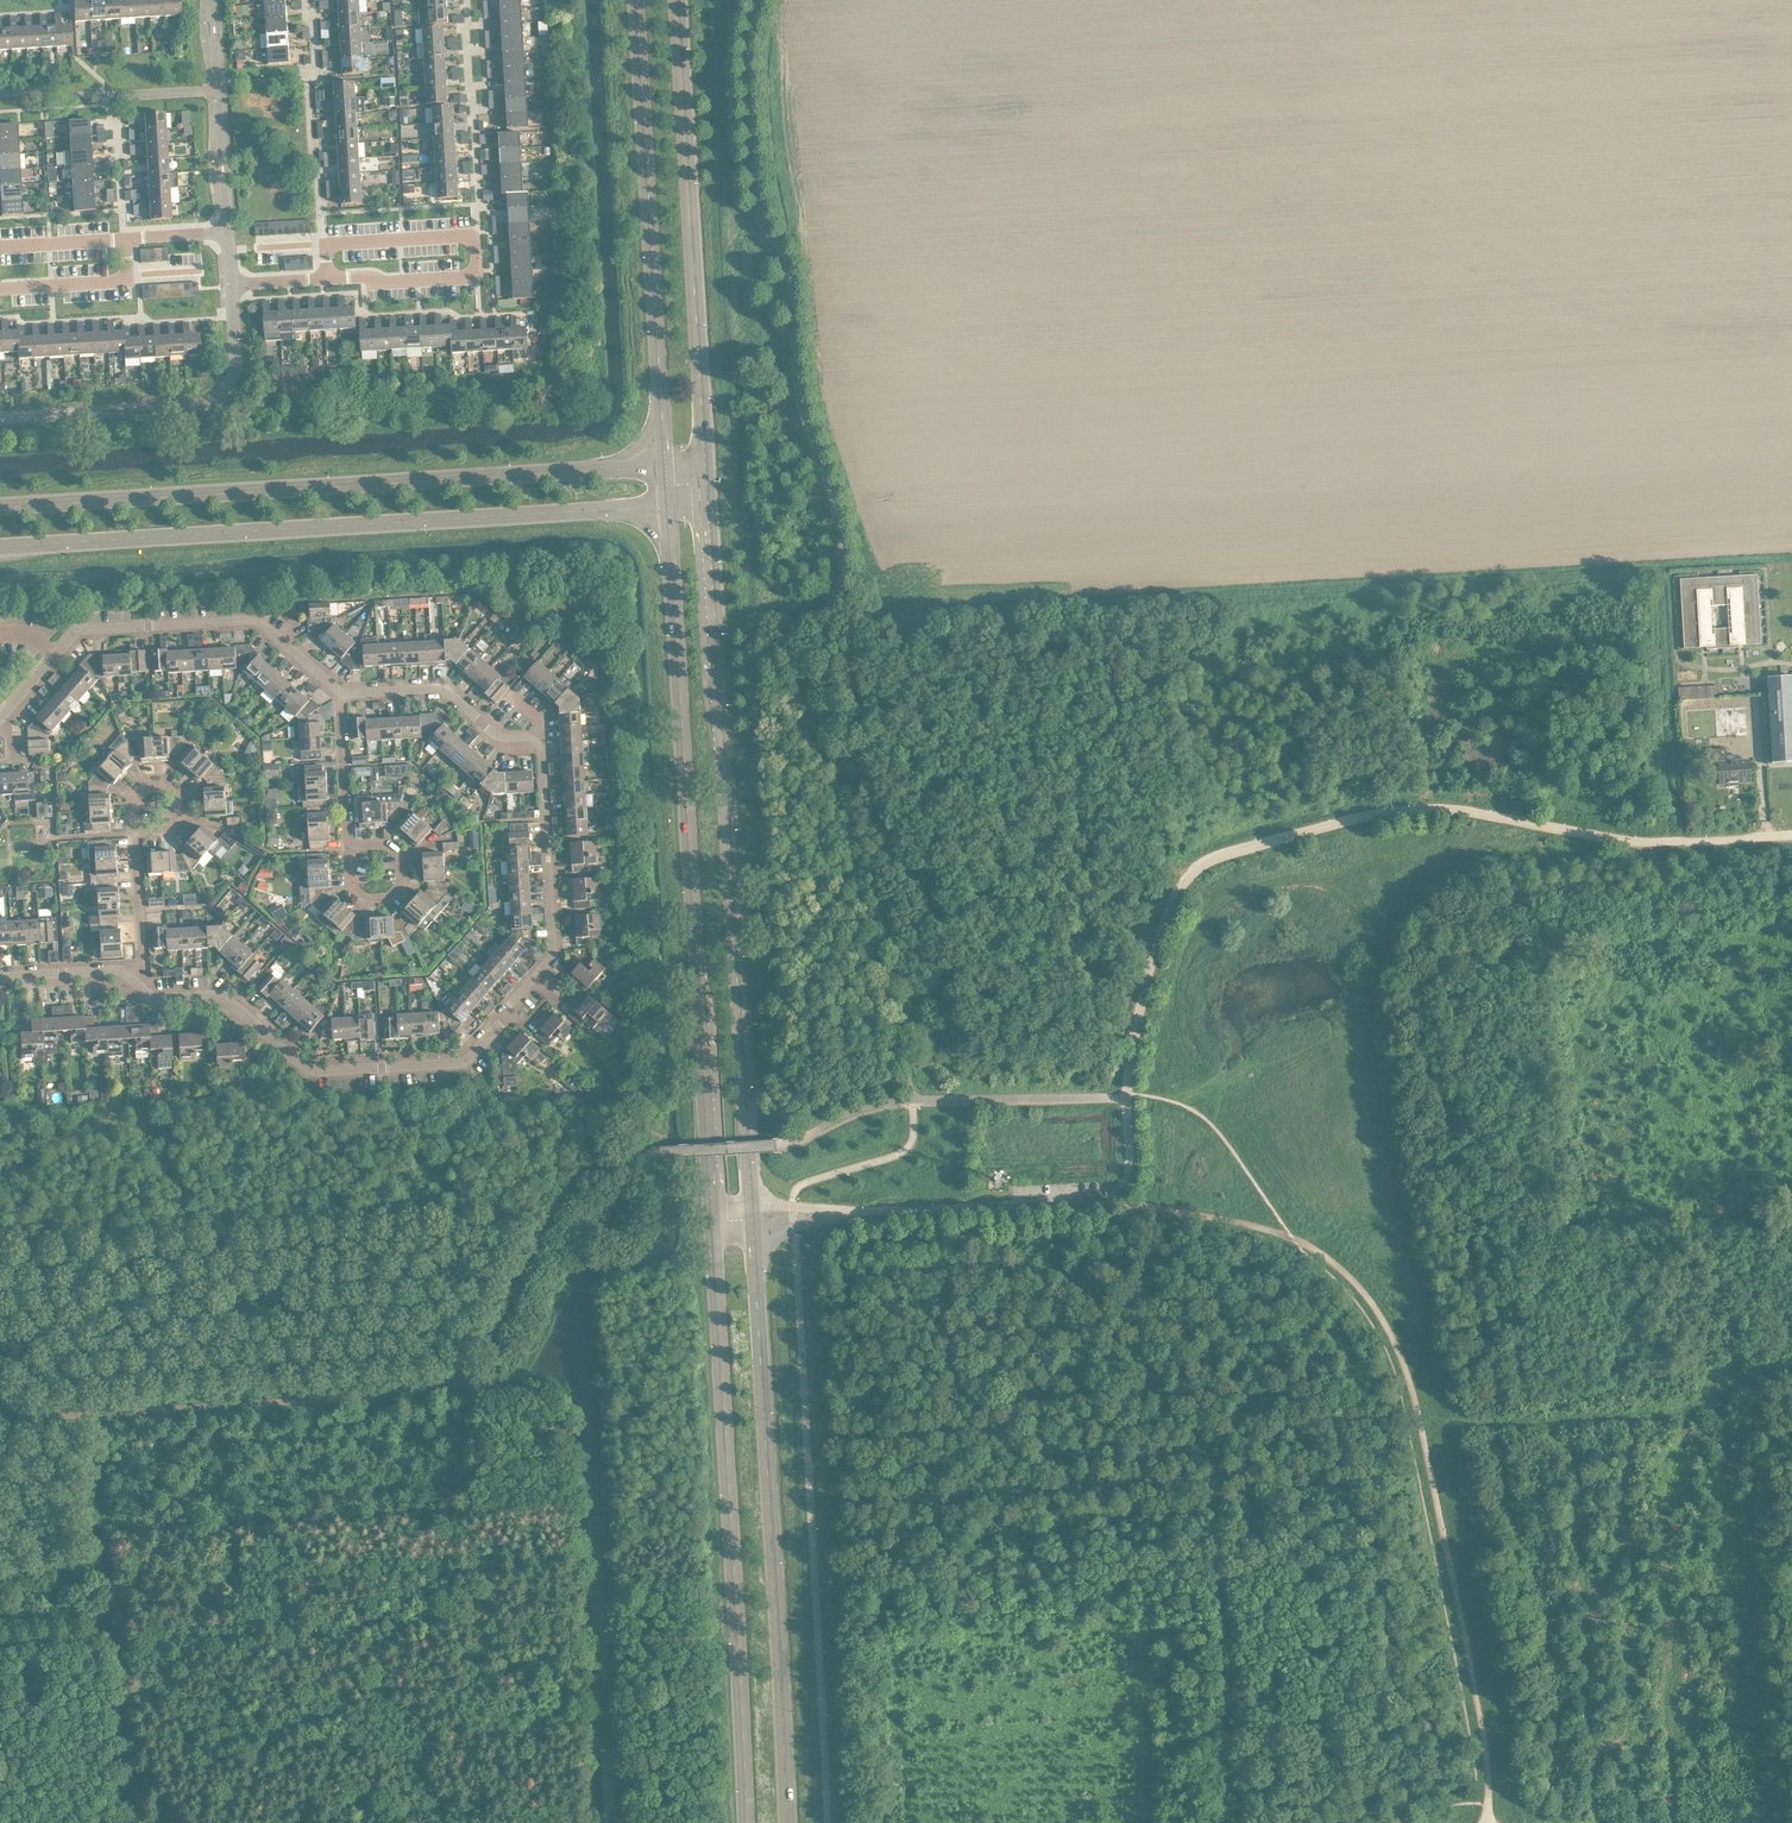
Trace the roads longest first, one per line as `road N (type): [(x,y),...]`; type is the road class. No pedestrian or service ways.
road 1 (unclassified): [(753,1217),(1116,1196),(1132,1170),(1126,1096),(1163,928),(1185,877),(1219,856),(1409,810),(1655,841),(1791,834)]
road 2 (residential): [(143,988),(218,989),(310,1068),(330,1075),(467,1056),(553,960),(539,741),(500,736),(447,691),(343,698)]
road 3 (track): [(1127,1199),(1275,1224),(1360,1283),(1390,1330),(1422,1429),(1474,1687),(1487,1822)]
road 4 (secondary): [(753,1217),(712,574)]
road 5 (secondary): [(643,475),(0,507)]
road 6 (secondary): [(671,591),(715,1219)]
road 7 (secondary): [(788,1822),(753,1217)]
road 8 (secondary): [(715,1219),(749,1822)]
road 9 (secondary): [(0,546),(587,506)]
road 10 (secondary): [(636,0),(661,395)]
road 11 (secondary): [(701,373),(678,0)]
road 12 (residential): [(322,238),(475,231),(477,272),(324,280)]
road 13 (unclassified): [(0,418),(183,408),(220,397),(236,370),(230,285)]
road 14 (residential): [(61,656),(81,633),(257,622),(343,698)]
road 15 (unclassified): [(226,232),(212,0)]
road 16 (residential): [(143,988),(134,835)]
road 17 (residential): [(350,848),(343,698)]
road 18 (secondary): [(702,515),(721,481),(706,441),(701,373)]
road 19 (residential): [(350,848),(389,844),(402,857),(402,886),(392,901),(365,901),(352,891)]
road 20 (residential): [(0,979),(116,975),(143,988)]
road 21 (residential): [(134,835),(133,804),(148,782),(169,780),(180,791),(180,825),(172,831)]
road 22 (residential): [(0,286),(130,276)]
road 23 (residential): [(128,239),(0,244)]

